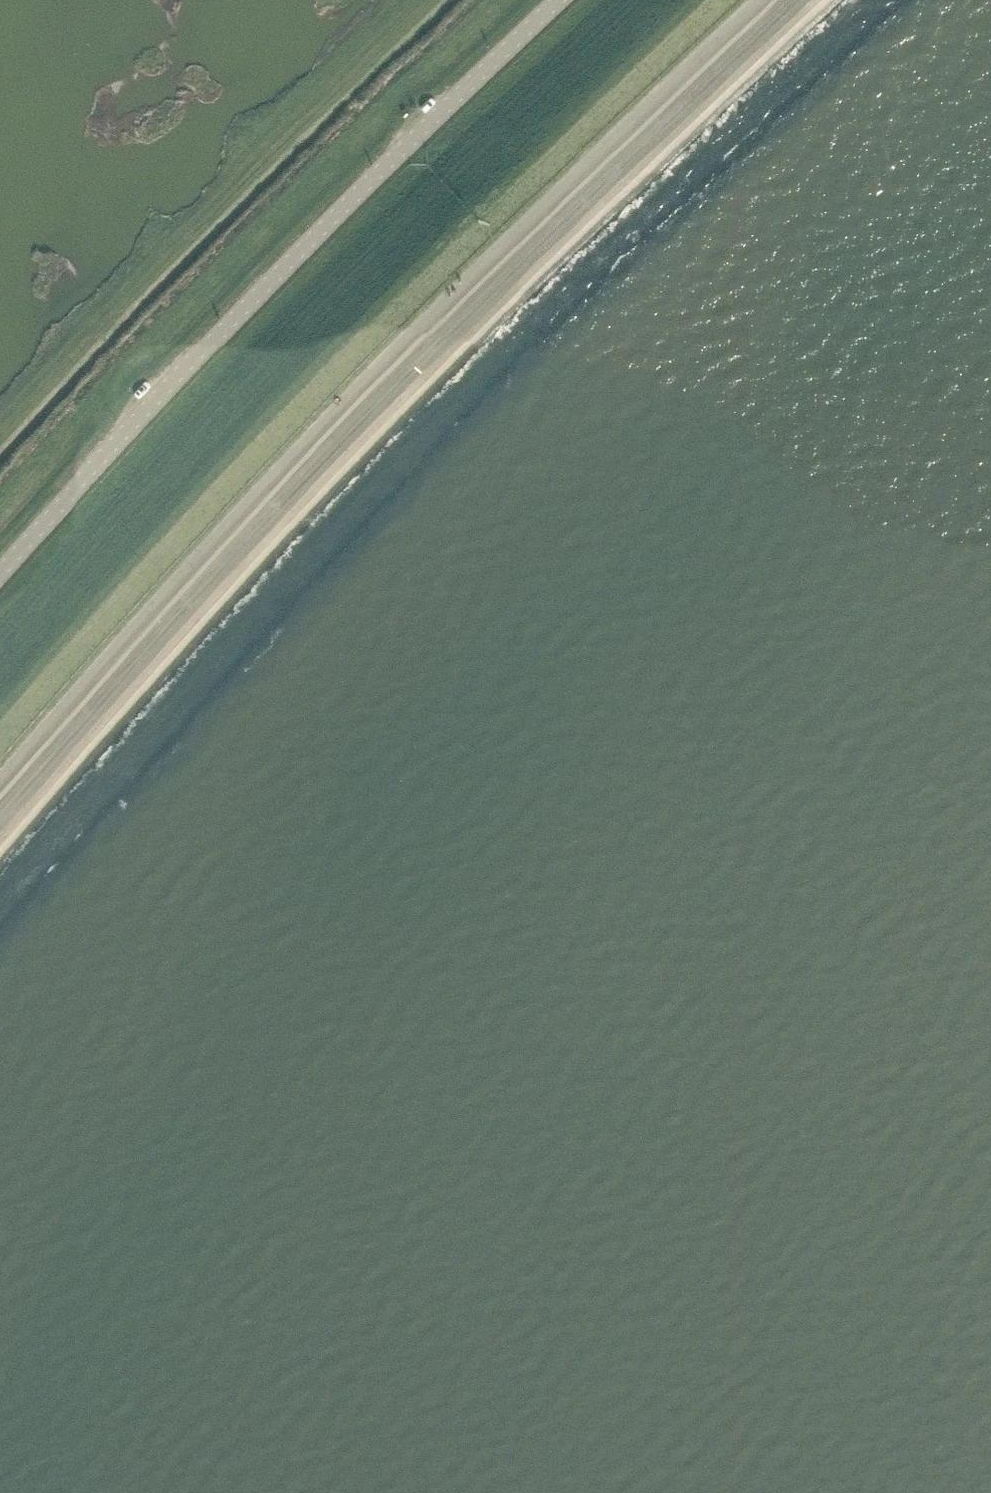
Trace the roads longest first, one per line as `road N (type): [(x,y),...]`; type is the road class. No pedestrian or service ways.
road 1 (tertiary): [(0,572),(326,224),(557,0)]

